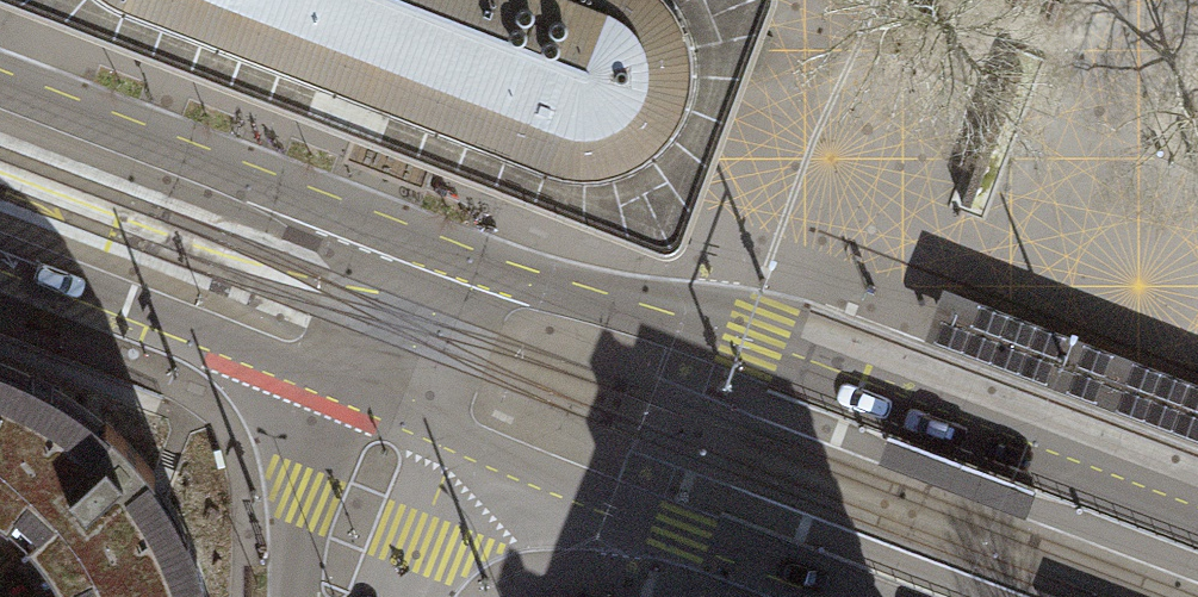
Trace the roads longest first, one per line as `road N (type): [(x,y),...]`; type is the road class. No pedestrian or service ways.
road 1 (tertiary): [(1197,509),(822,369),(437,254)]
road 2 (tertiary): [(379,408),(850,596)]
road 3 (tertiary): [(437,254),(0,83)]
road 4 (tertiary): [(0,259),(379,408)]
road 5 (tertiary): [(379,408),(330,596)]
road 6 (tertiary): [(437,254),(379,408)]

